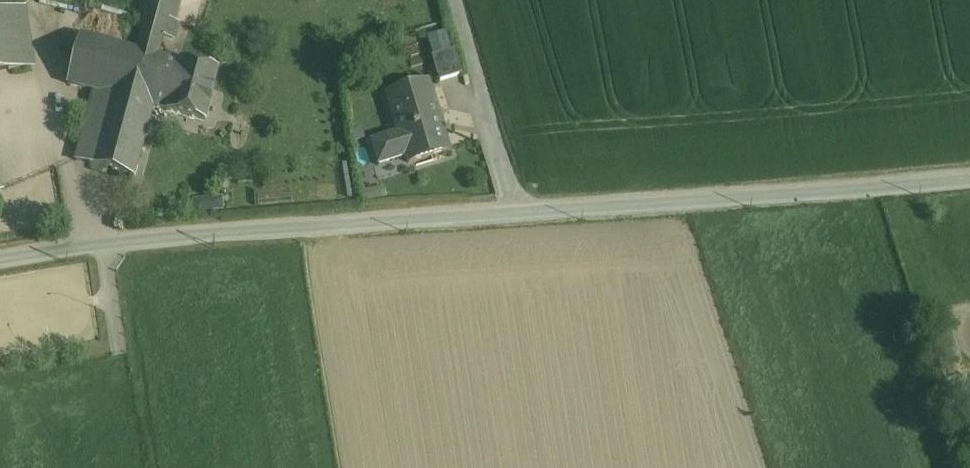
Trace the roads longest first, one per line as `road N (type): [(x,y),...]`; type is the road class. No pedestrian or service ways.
road 1 (unclassified): [(0,256),(231,226),(808,189)]
road 2 (residential): [(808,189),(969,176)]

